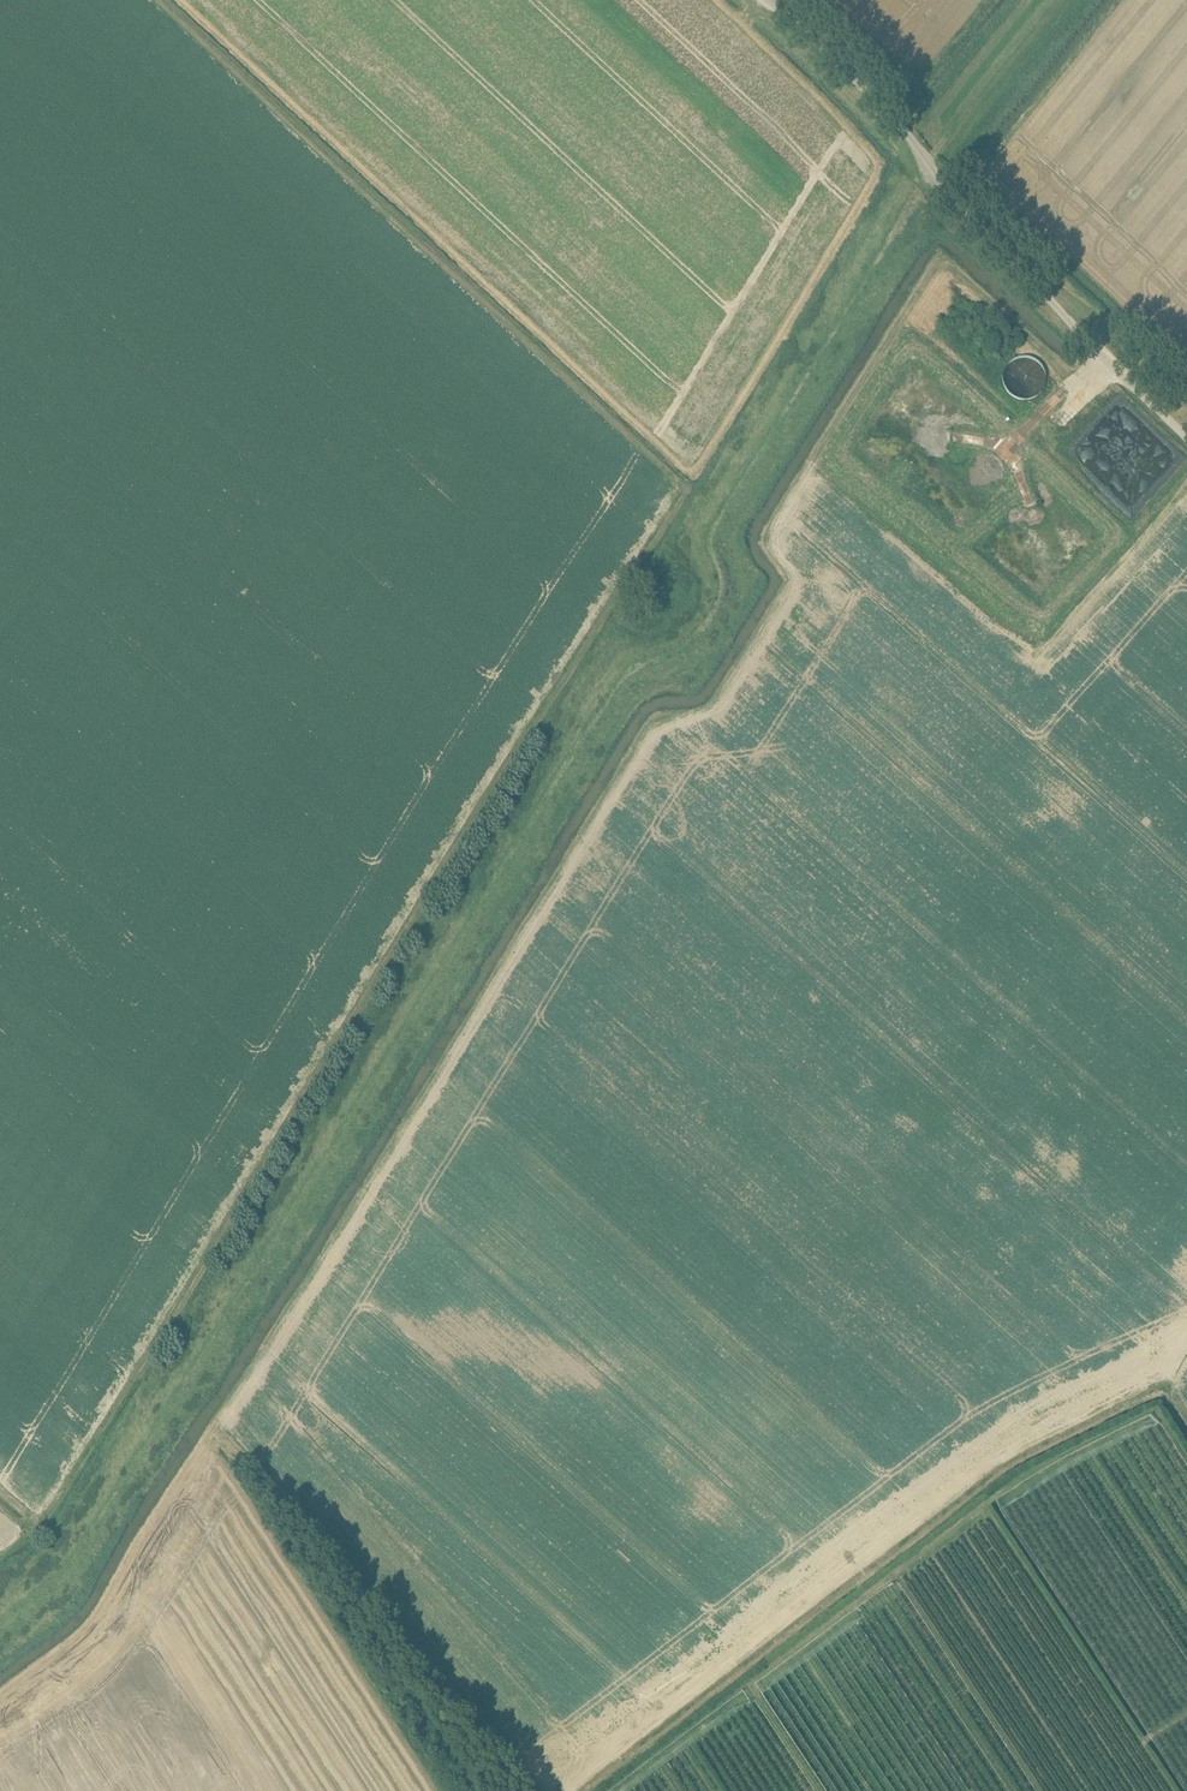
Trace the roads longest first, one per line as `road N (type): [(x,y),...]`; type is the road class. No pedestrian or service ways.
road 1 (unclassified): [(1186,439),(1109,367),(933,175),(893,121),(766,0)]
road 2 (track): [(1089,0),(933,175)]

